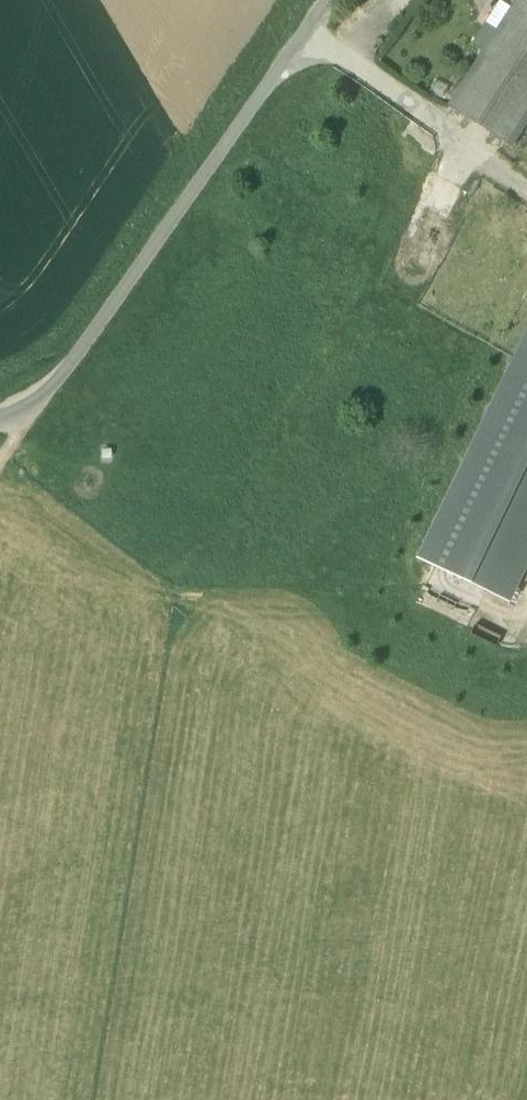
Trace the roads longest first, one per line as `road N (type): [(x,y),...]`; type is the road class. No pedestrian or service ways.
road 1 (residential): [(325,0),(64,376),(0,417)]

